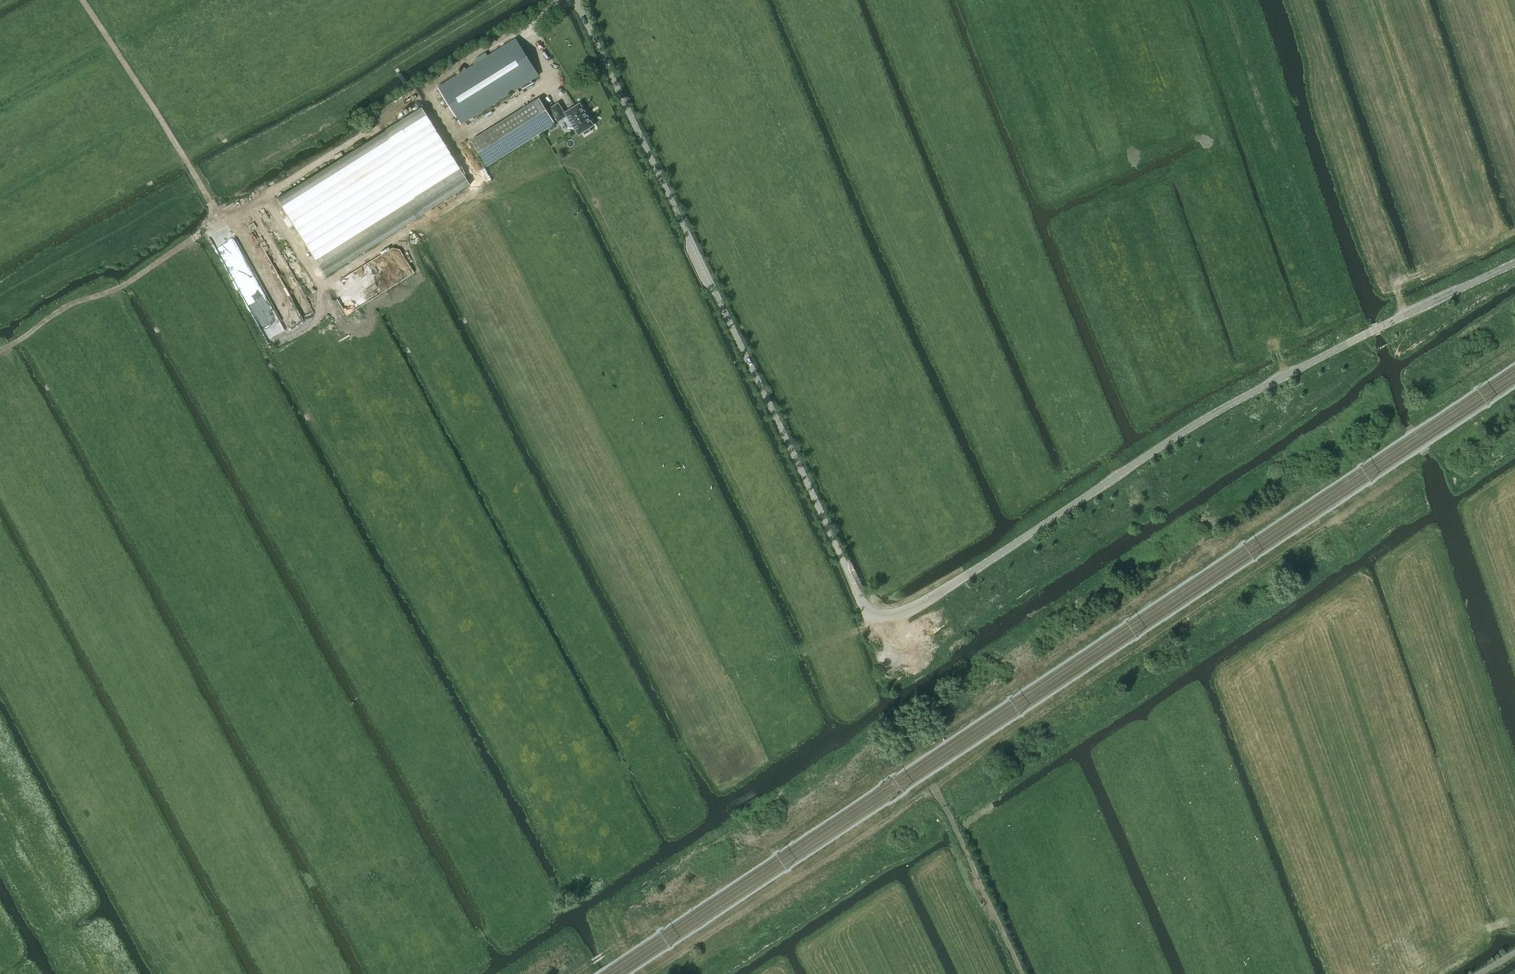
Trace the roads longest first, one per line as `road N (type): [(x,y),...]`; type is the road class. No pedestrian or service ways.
road 1 (tertiary): [(885,616),(937,595),(1218,411),(1514,263)]
road 2 (tertiary): [(885,616),(863,605),(575,0)]
road 3 (track): [(82,0),(221,219),(386,124),(416,93),(563,0)]

